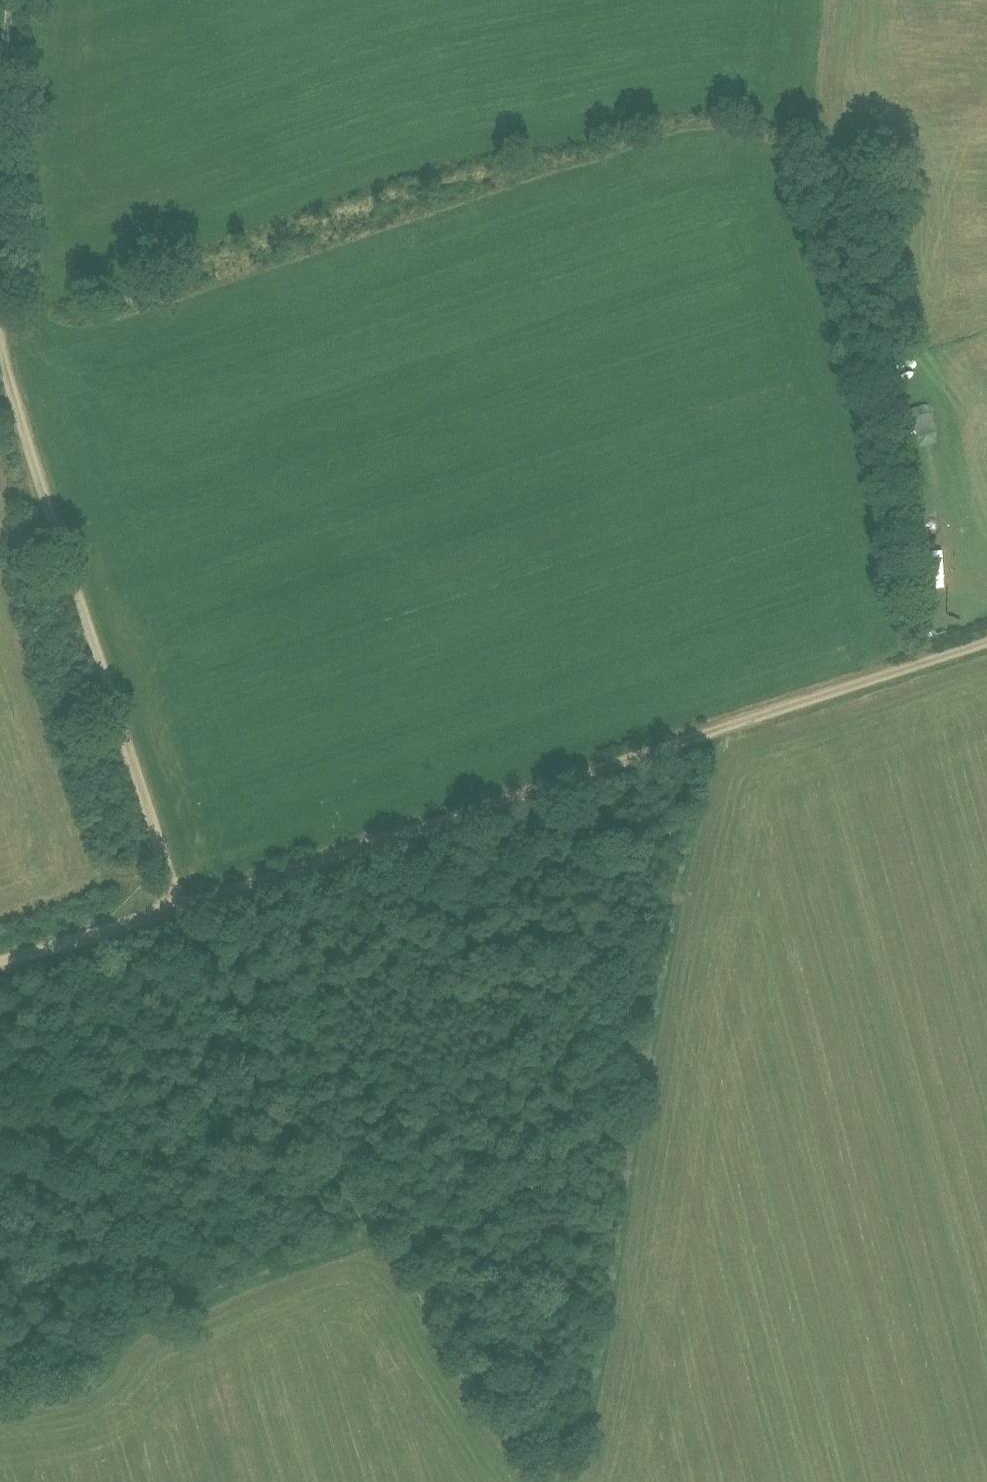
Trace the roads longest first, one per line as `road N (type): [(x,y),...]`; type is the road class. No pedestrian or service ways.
road 1 (track): [(0,346),(177,908)]
road 2 (track): [(714,728),(177,908)]
road 3 (track): [(986,639),(714,728)]
road 4 (track): [(177,908),(0,965)]

